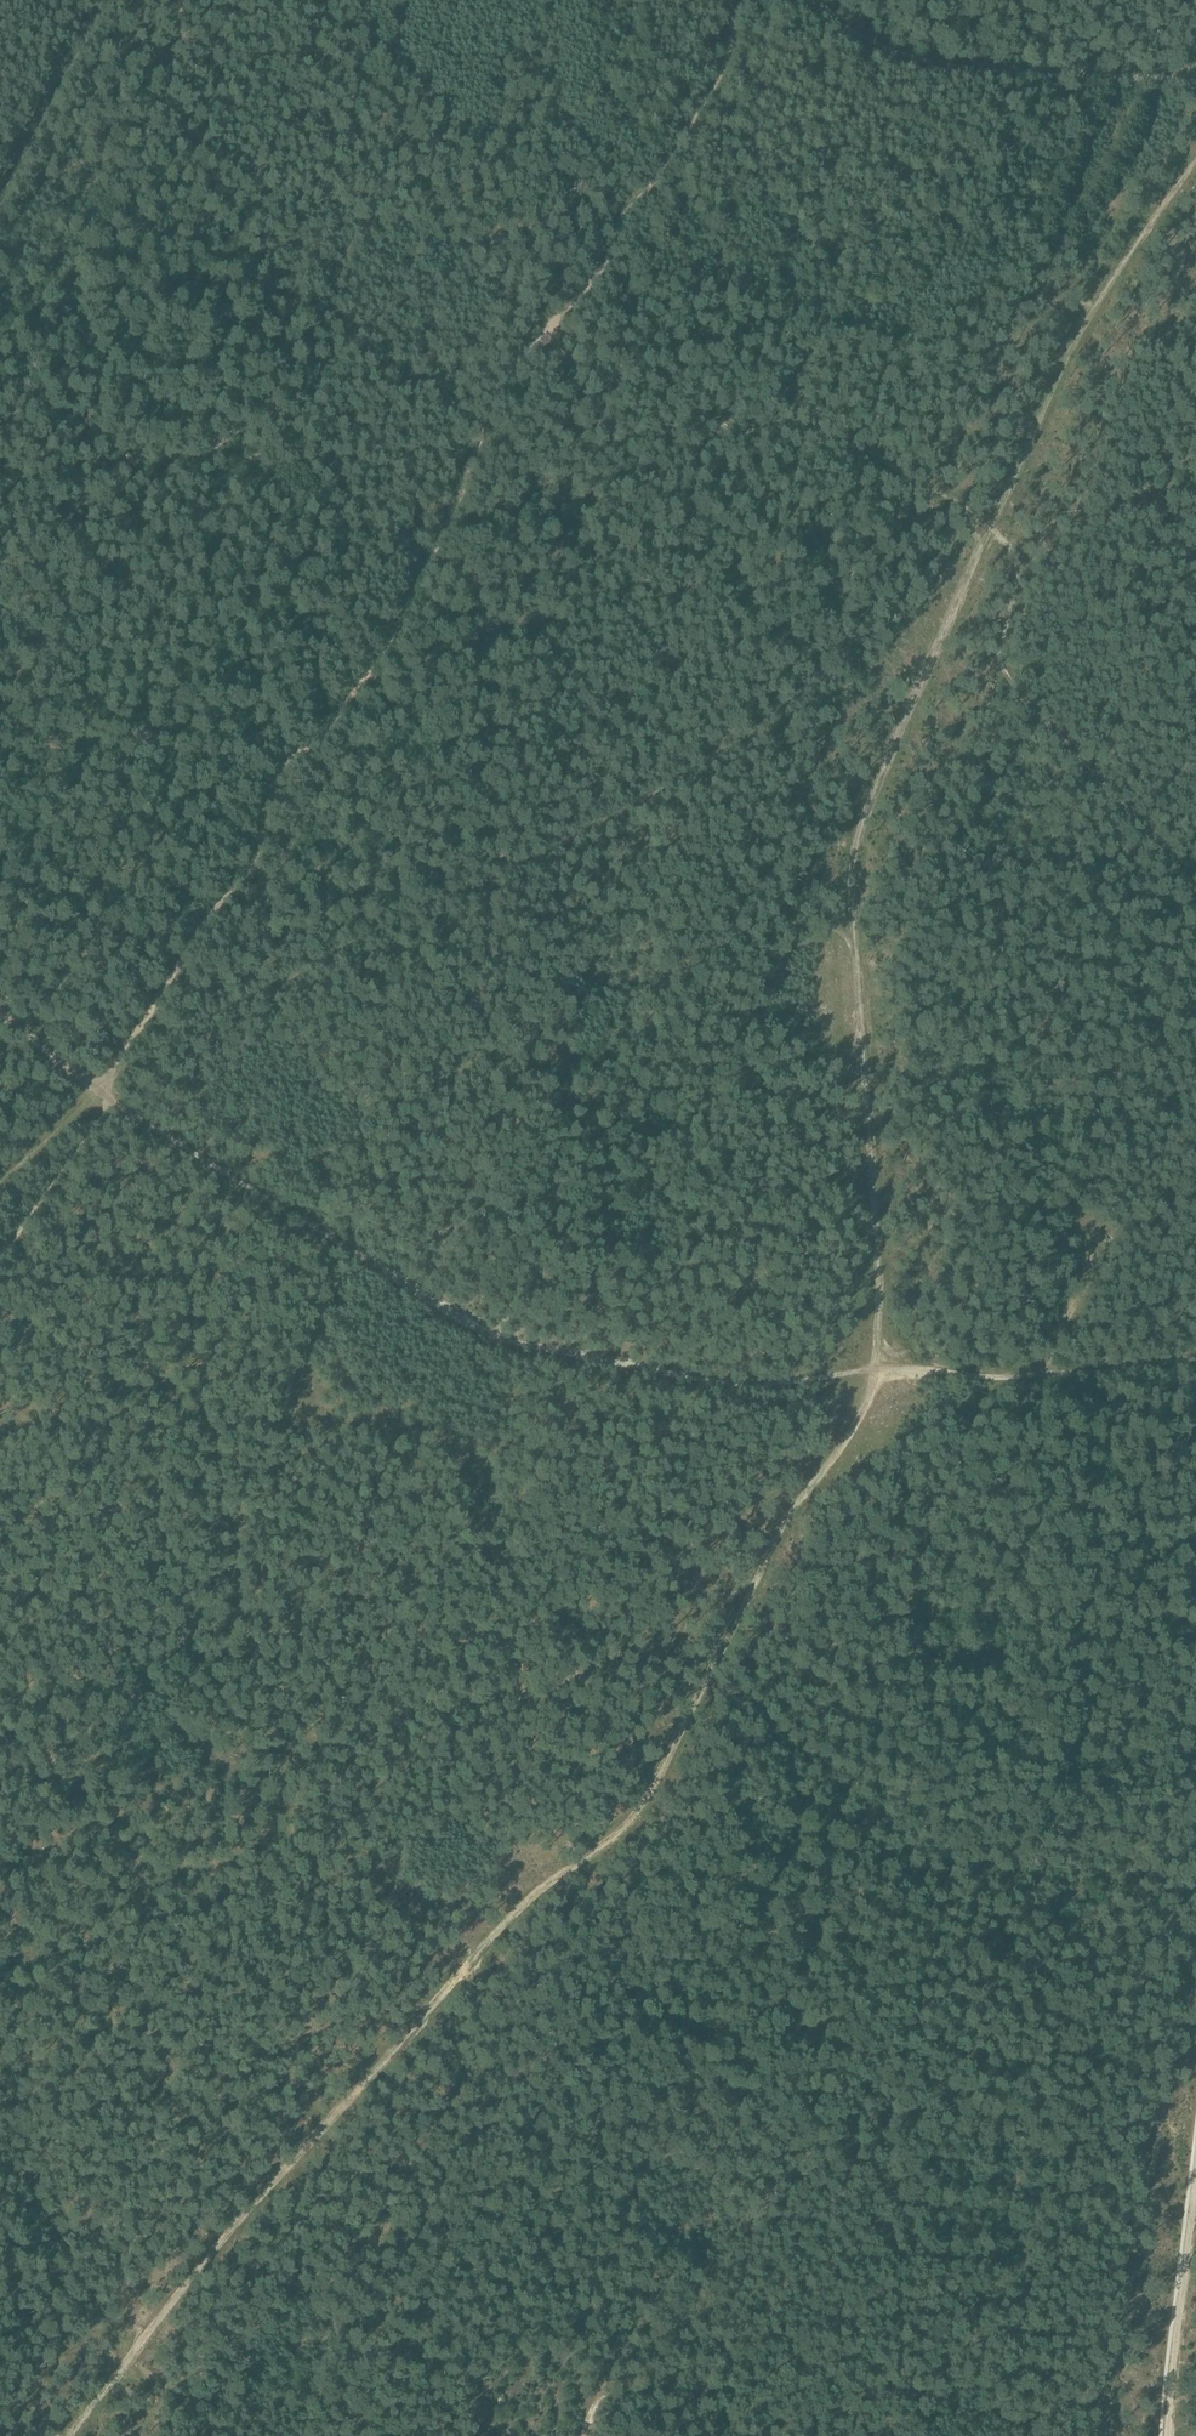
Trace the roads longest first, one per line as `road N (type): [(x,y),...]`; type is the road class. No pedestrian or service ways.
road 1 (track): [(73,2435),(154,2313),(513,1908),(638,1811),(676,1770),(781,1545),(834,1464),(878,1362),(883,1277),(860,975),(861,837),(940,643),(1104,294),(1195,169)]
road 2 (track): [(103,1094),(144,1054),(747,745),(918,643),(940,643)]
road 3 (track): [(551,334),(561,362),(586,382),(680,401),(731,429),(806,434),(864,451),(971,513),(1014,550),(1011,618),(997,662),(1195,890)]
road 4 (track): [(551,334),(489,396),(471,468),(395,630),(334,723),(287,766),(251,861),(103,1094)]
road 5 (track): [(103,1094),(0,1181)]

